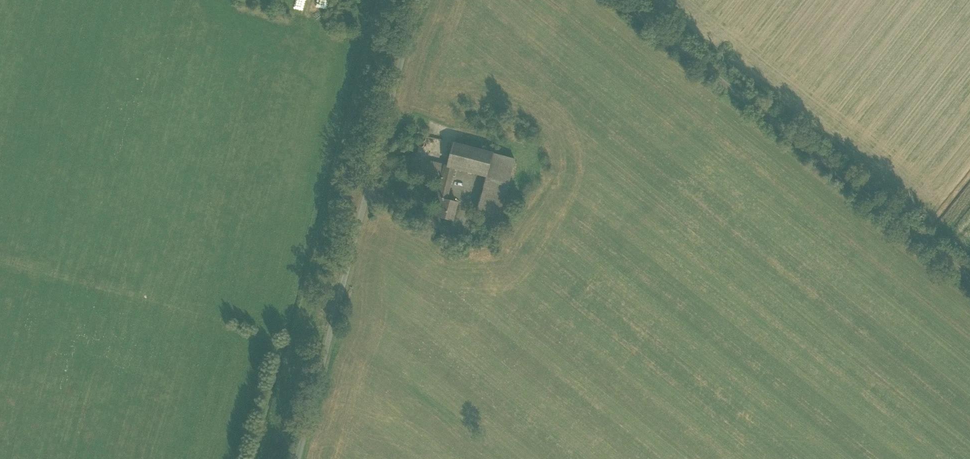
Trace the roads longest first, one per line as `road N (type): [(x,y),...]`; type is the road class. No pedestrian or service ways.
road 1 (unclassified): [(297,458),(416,0)]
road 2 (track): [(619,0),(969,278)]

